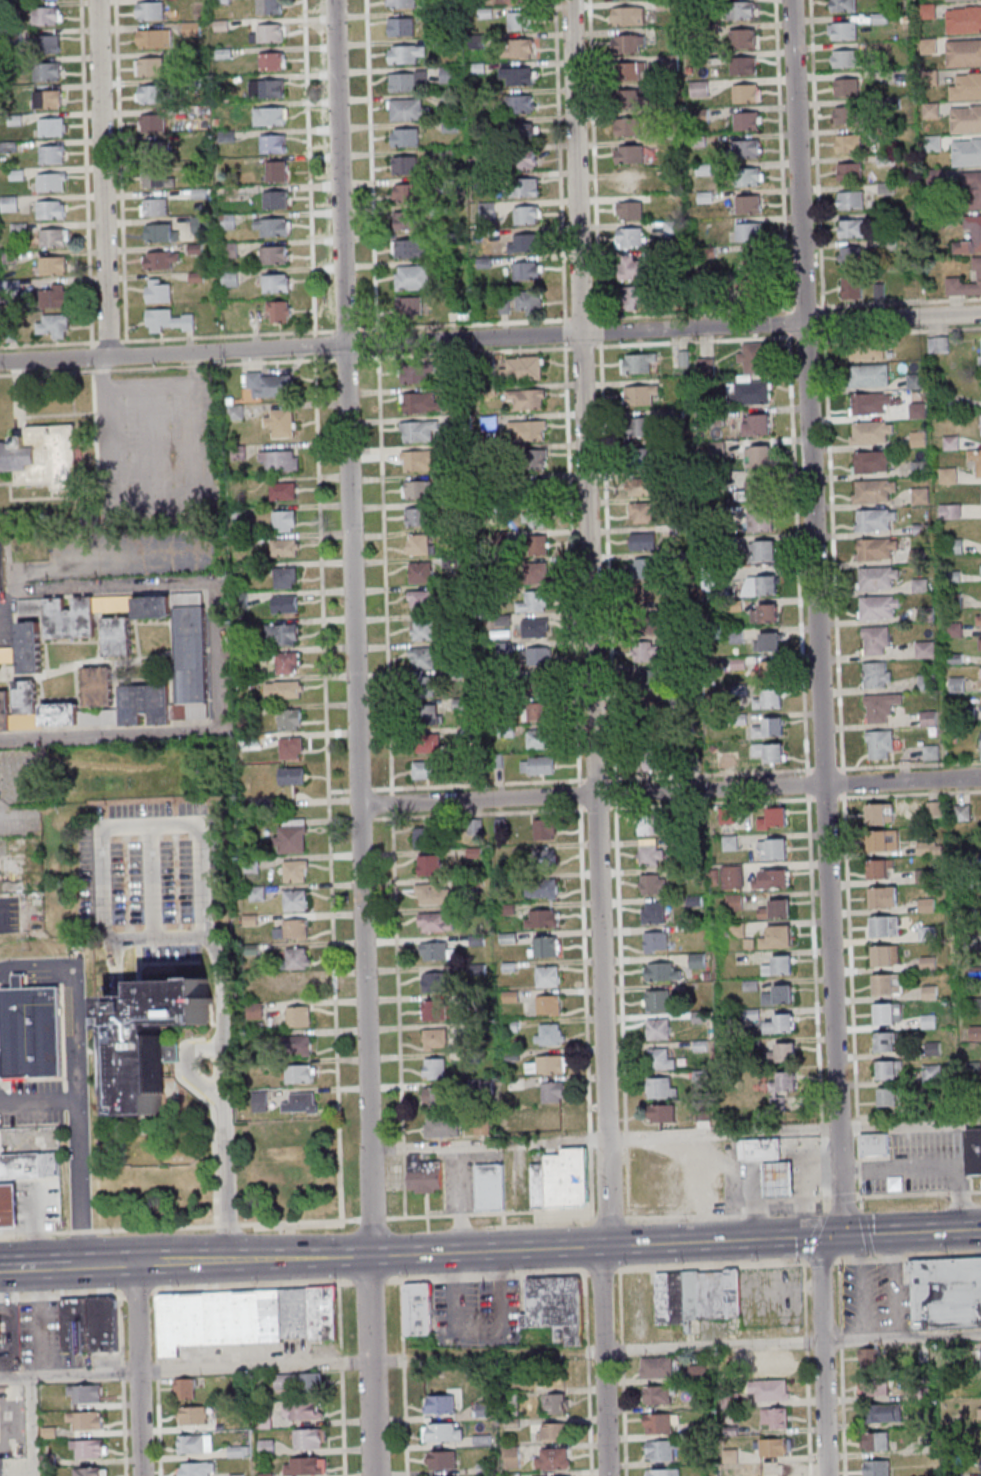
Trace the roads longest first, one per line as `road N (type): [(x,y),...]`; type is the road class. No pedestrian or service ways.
road 1 (residential): [(606,1475),(601,1301),(609,1222),(570,0)]
road 2 (residential): [(370,1255),(334,0)]
road 3 (residential): [(843,1236),(790,0)]
road 4 (residential): [(980,315),(0,363)]
road 5 (secondary): [(843,1236),(84,1265)]
road 6 (residential): [(980,778),(351,806)]
road 7 (residential): [(107,358),(96,0)]
road 8 (residential): [(825,1475),(818,1237)]
road 9 (residential): [(373,1475),(370,1255)]
road 10 (residential): [(141,1475),(135,1264)]
road 11 (secondary): [(980,1230),(843,1236)]

